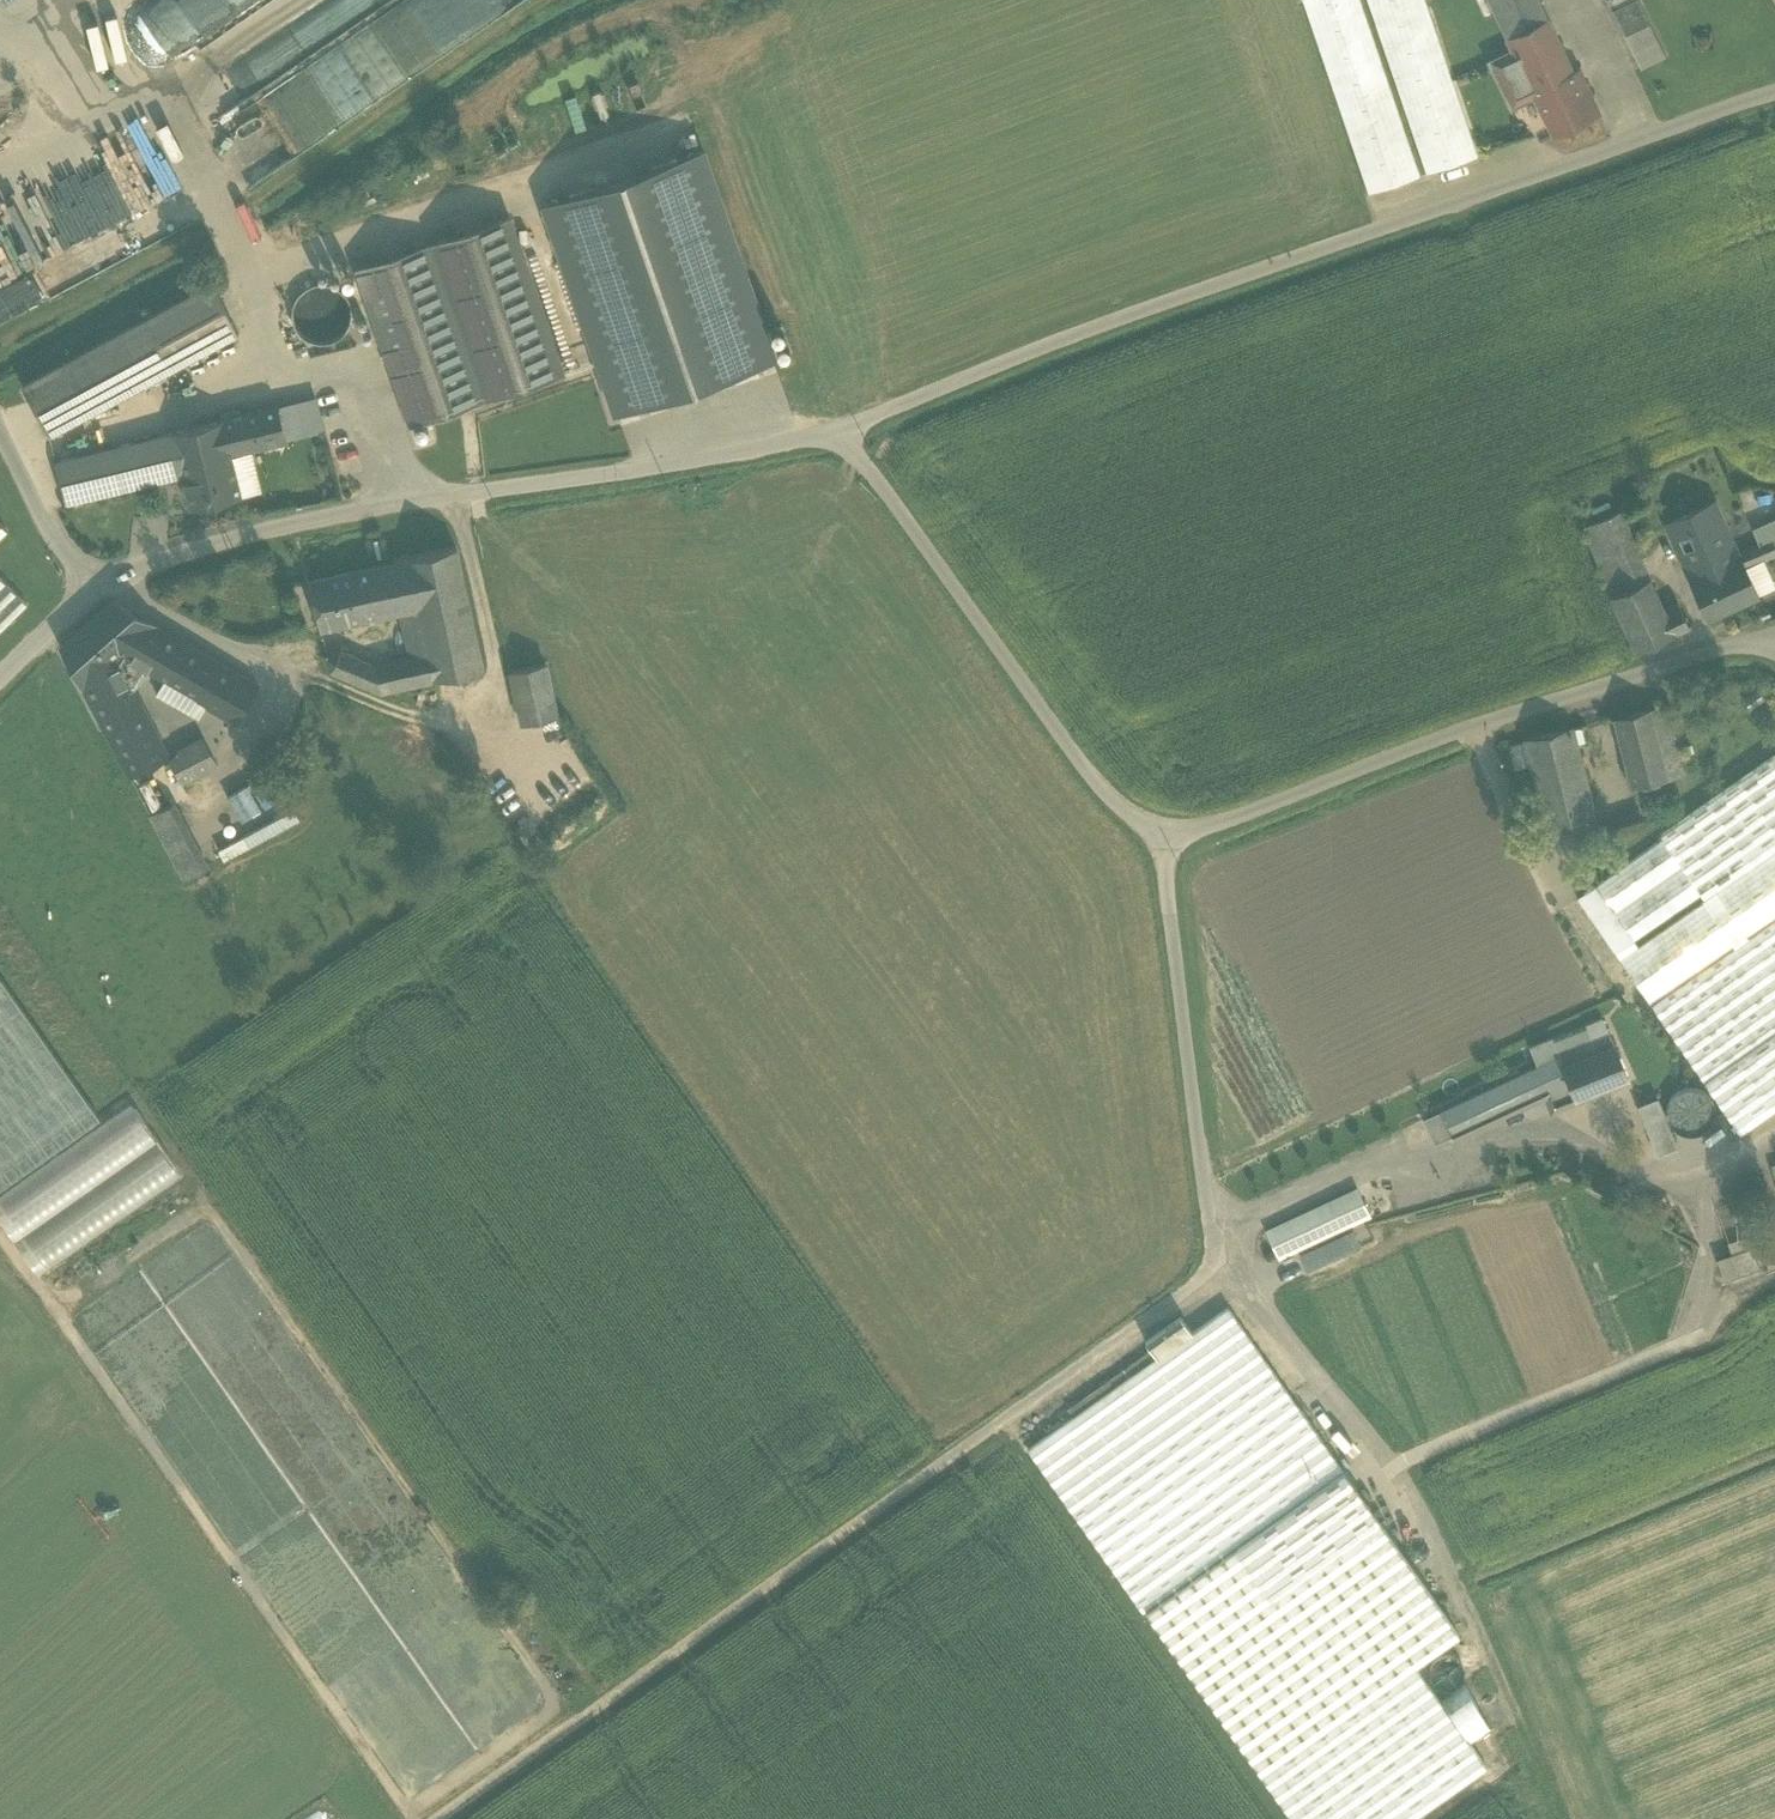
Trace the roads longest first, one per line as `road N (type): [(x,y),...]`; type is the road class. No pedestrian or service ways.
road 1 (track): [(1160,835),(1218,1276),(438,1818)]
road 2 (unclassified): [(841,429),(1099,790),(1160,835),(1220,826),(1766,633)]
road 3 (unclassified): [(841,429),(1774,93)]
road 4 (unclassified): [(90,584),(165,549),(257,522),(841,429)]
road 5 (track): [(1214,1236),(1384,1160),(1550,1120),(1641,1184),(1677,1198),(1712,1199),(1774,1148)]
road 6 (track): [(1218,1276),(1260,1310),(1436,1541),(1512,1710)]
road 7 (track): [(495,754),(90,584)]
road 8 (unclassified): [(90,584),(0,427)]
road 9 (unclassified): [(0,669),(90,584)]

